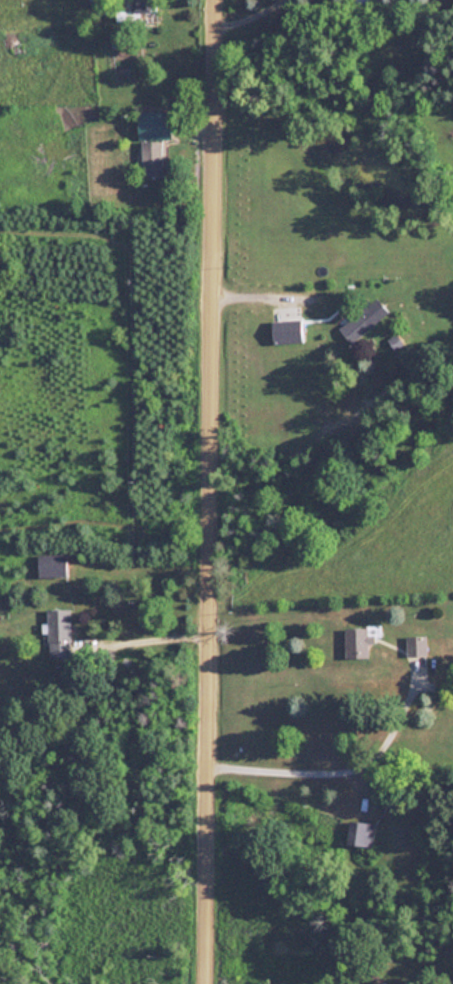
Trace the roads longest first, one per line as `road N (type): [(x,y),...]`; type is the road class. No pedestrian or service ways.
road 1 (residential): [(207,983),(216,0)]

